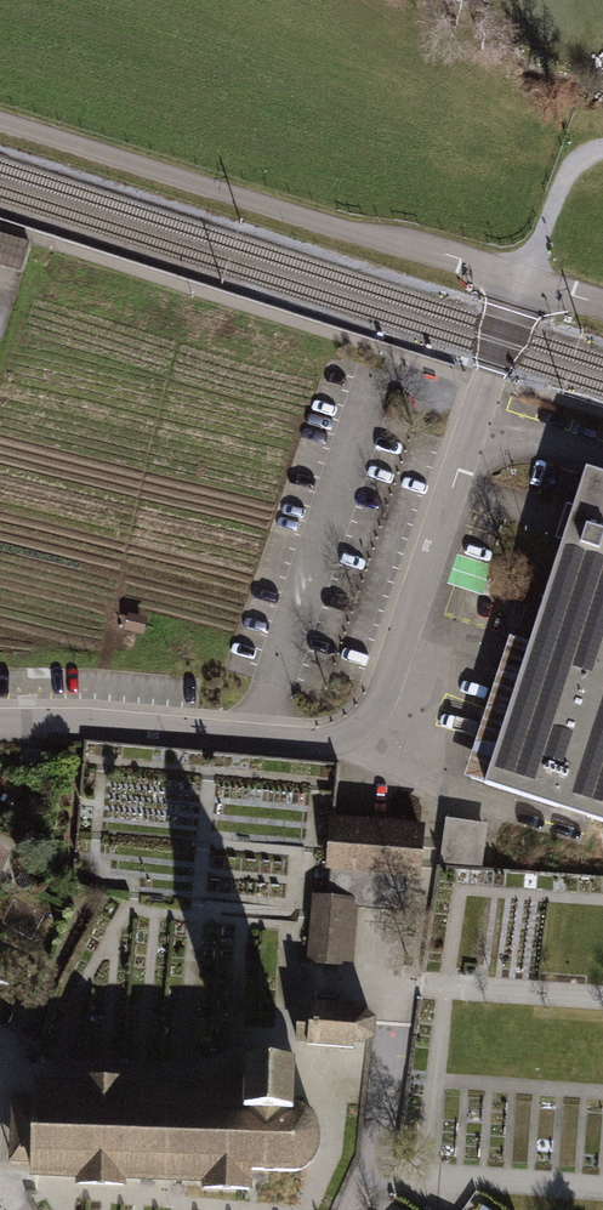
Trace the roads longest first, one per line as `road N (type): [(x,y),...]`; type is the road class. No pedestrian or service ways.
road 1 (residential): [(521,277),(379,709),(359,732),(314,746),(0,725)]
road 2 (residential): [(0,115),(521,277)]

